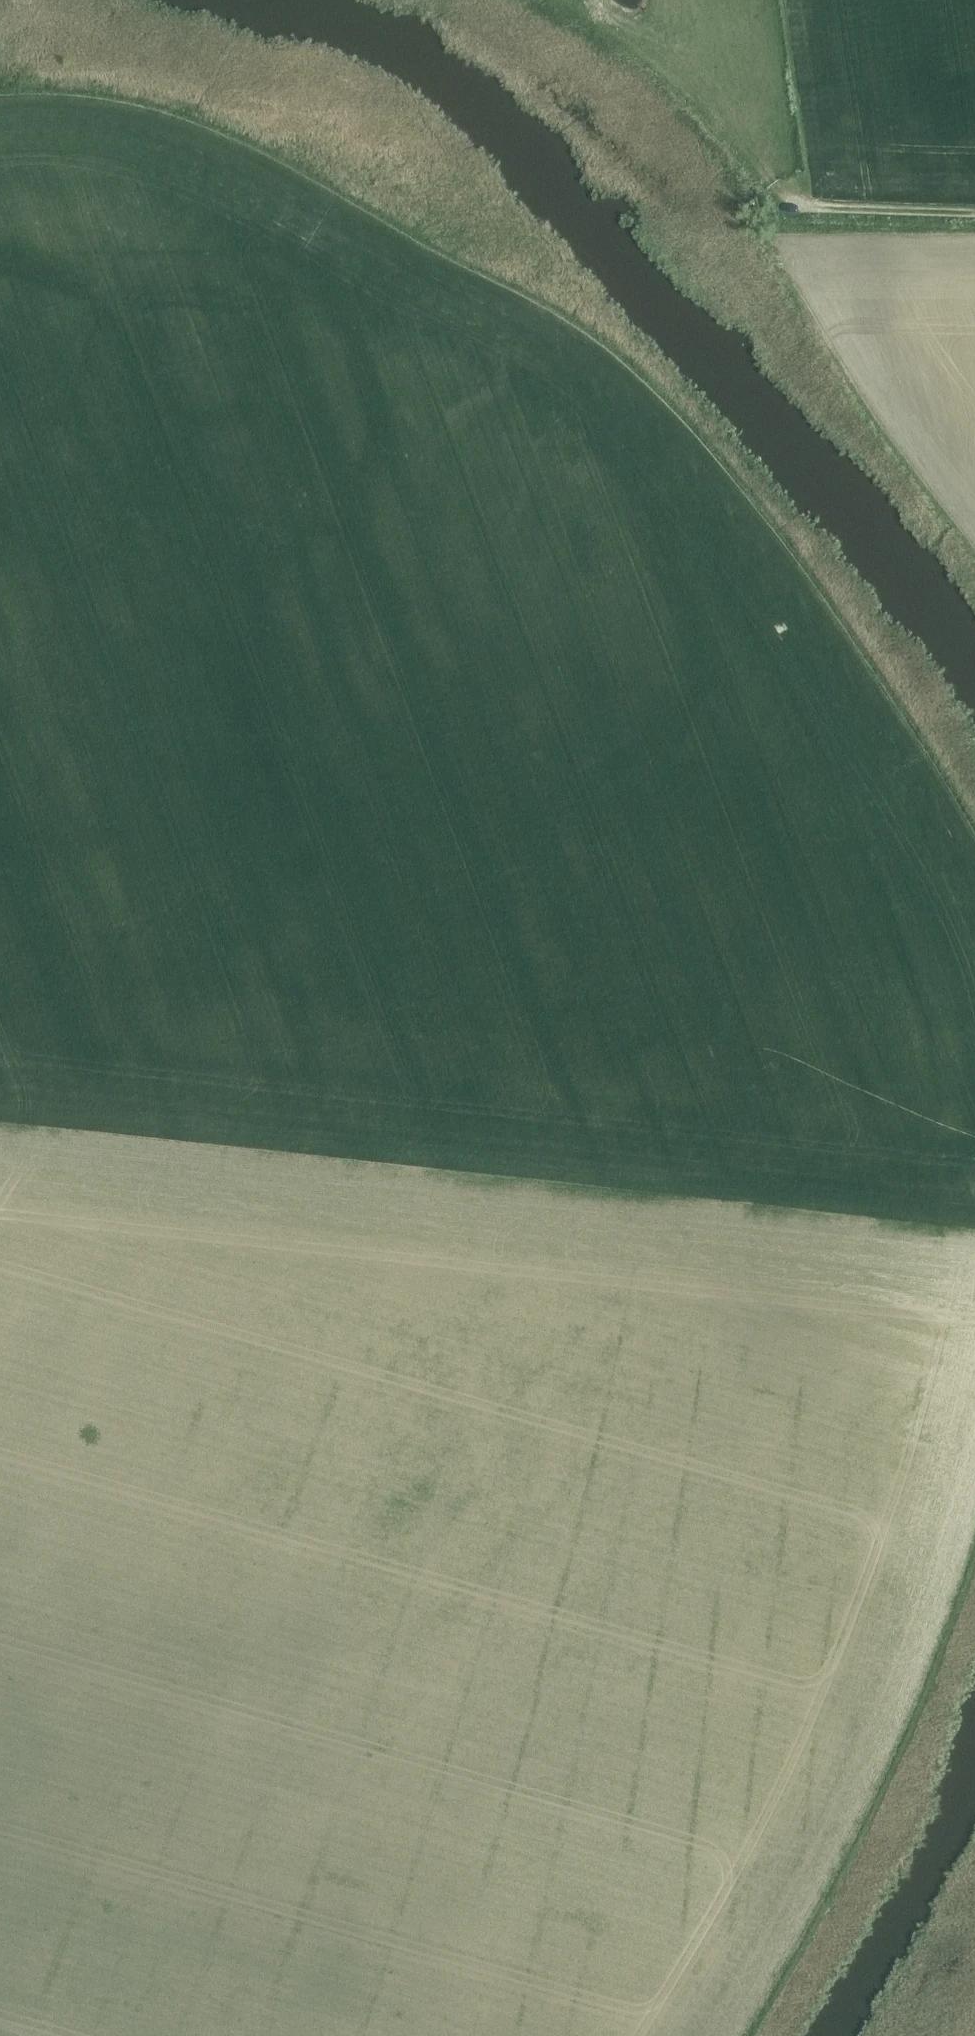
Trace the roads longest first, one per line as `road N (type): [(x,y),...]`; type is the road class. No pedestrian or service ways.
road 1 (track): [(773,184),(803,206),(974,214)]

